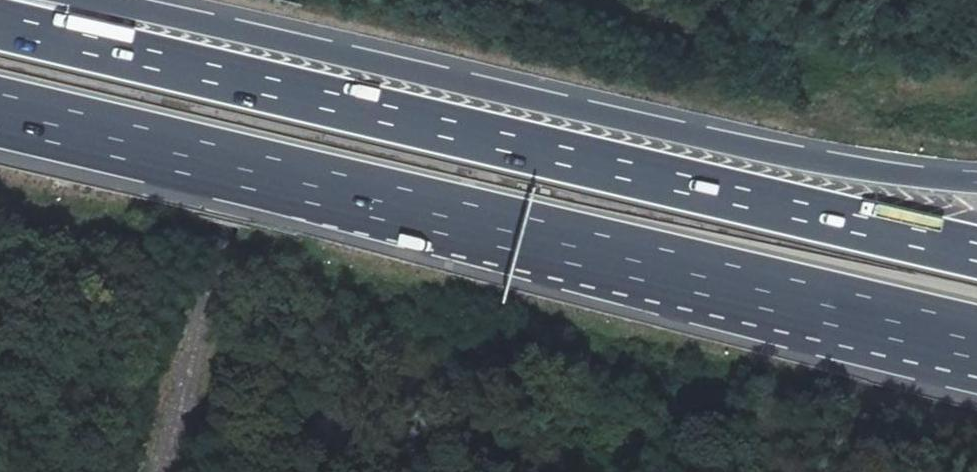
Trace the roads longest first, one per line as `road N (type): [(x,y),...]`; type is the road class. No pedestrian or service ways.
road 1 (motorway): [(976,252),(0,19)]
road 2 (motorway): [(0,114),(976,344)]
road 3 (motorway): [(976,182),(746,147),(86,0)]

